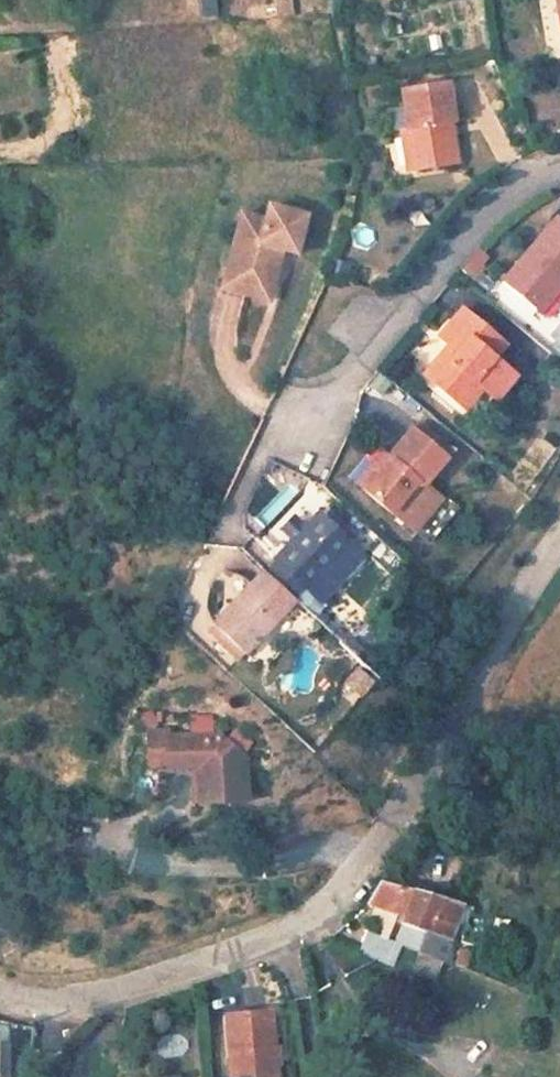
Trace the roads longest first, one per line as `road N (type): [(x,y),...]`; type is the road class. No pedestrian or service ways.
road 1 (residential): [(0,987),(36,1004),(96,997),(322,914),(362,875),(559,539)]
road 2 (residential): [(559,170),(498,206),(303,434)]

